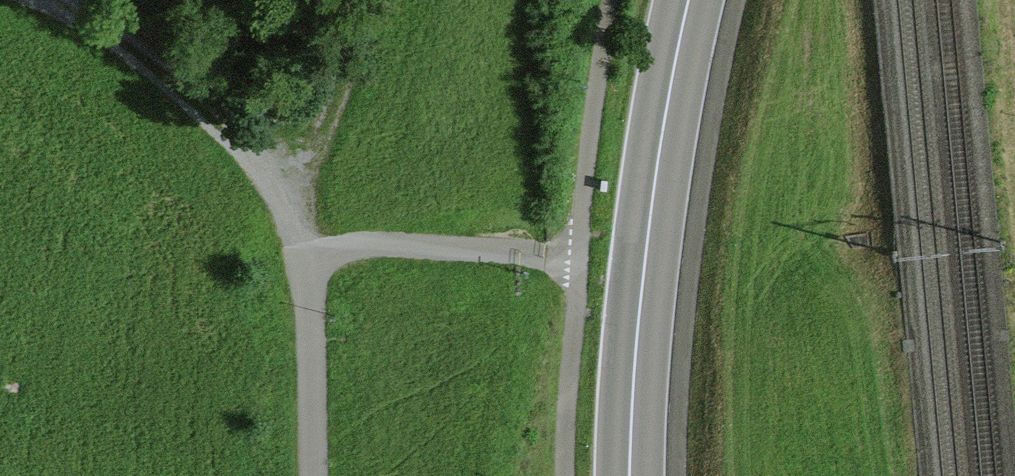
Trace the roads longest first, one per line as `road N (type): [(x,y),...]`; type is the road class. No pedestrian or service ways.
road 1 (secondary): [(688,0),(646,268),(630,475)]
road 2 (track): [(313,243),(265,150),(123,30),(33,0)]
road 3 (track): [(646,268),(576,256),(313,243)]
road 4 (track): [(313,243),(306,302),(311,475)]

